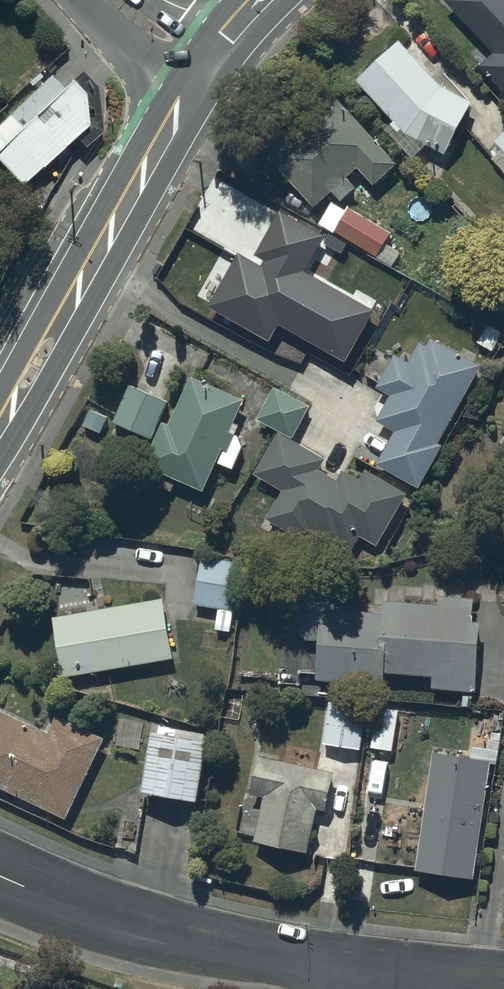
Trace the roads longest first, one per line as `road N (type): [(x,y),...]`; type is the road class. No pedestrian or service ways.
road 1 (secondary): [(289,0),(203,105),(0,463)]
road 2 (residential): [(0,877),(144,931),(371,969)]
road 3 (secondary): [(0,387),(172,86)]
road 4 (residential): [(371,969),(503,982)]
road 5 (secondary): [(263,0),(172,86)]
road 6 (secondary): [(172,86),(82,0)]

